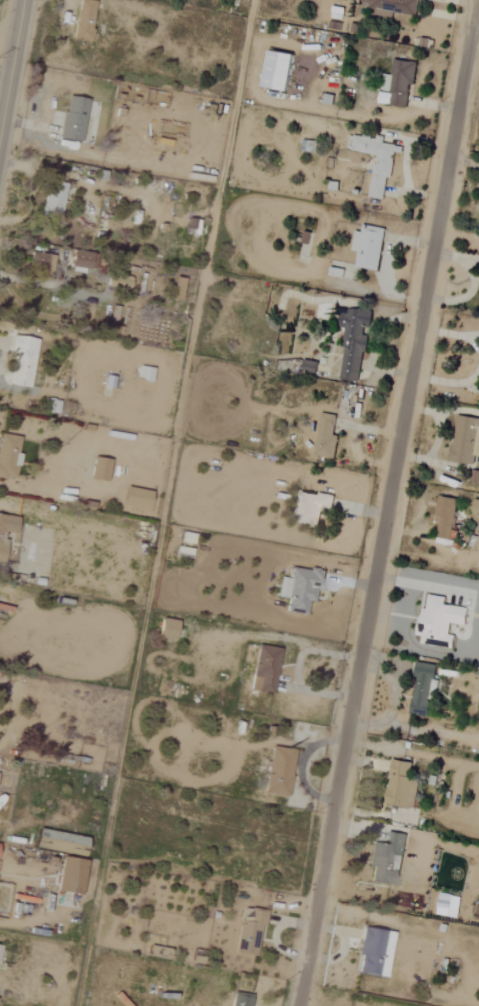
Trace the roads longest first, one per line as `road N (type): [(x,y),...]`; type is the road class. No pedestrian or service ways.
road 1 (residential): [(301,1005),(477,0)]
road 2 (tertiary): [(0,127),(23,0)]

